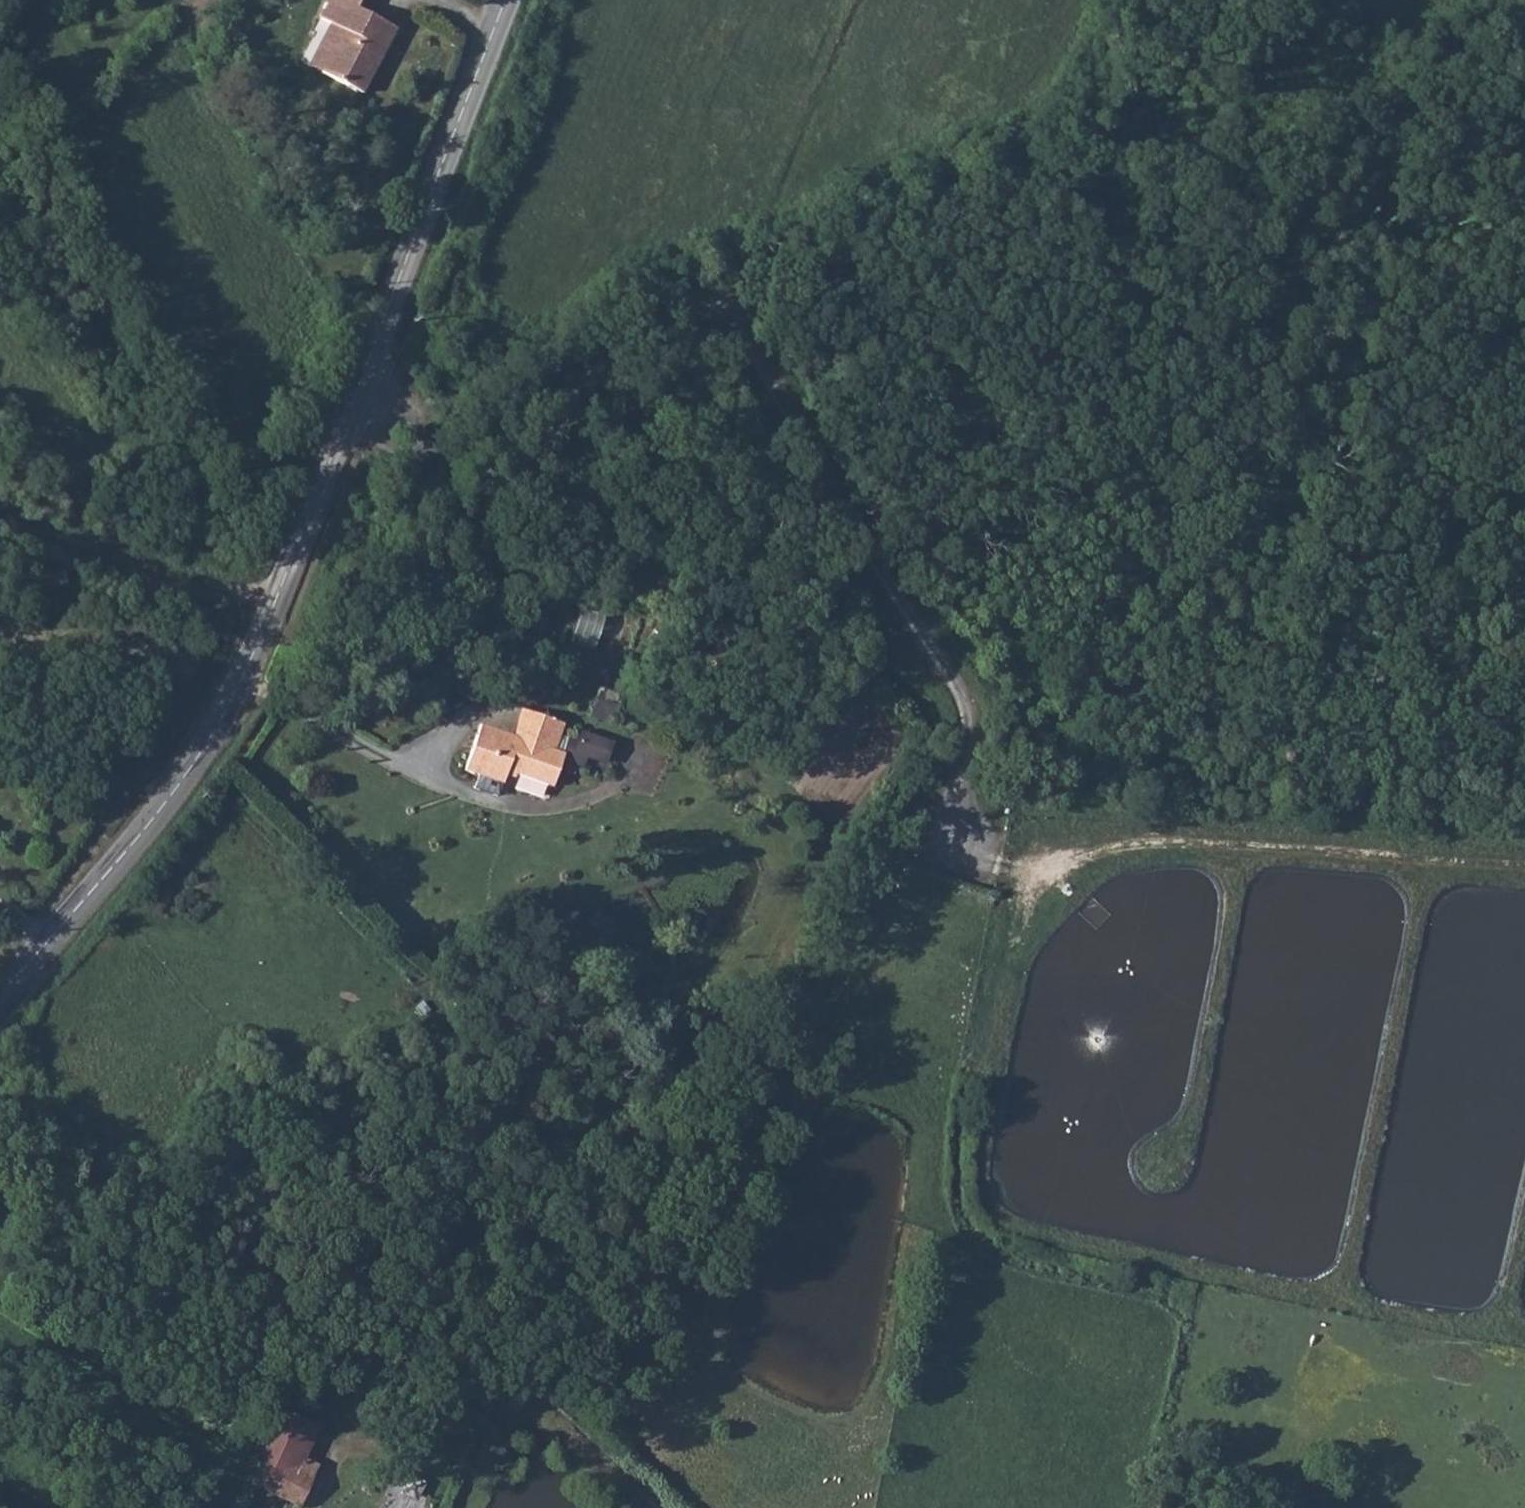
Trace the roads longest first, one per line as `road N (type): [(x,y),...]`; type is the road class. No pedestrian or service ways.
road 1 (tertiary): [(0,996),(152,819),(246,677),(506,0)]
road 2 (track): [(705,304),(725,280),(1317,91),(1524,55)]

